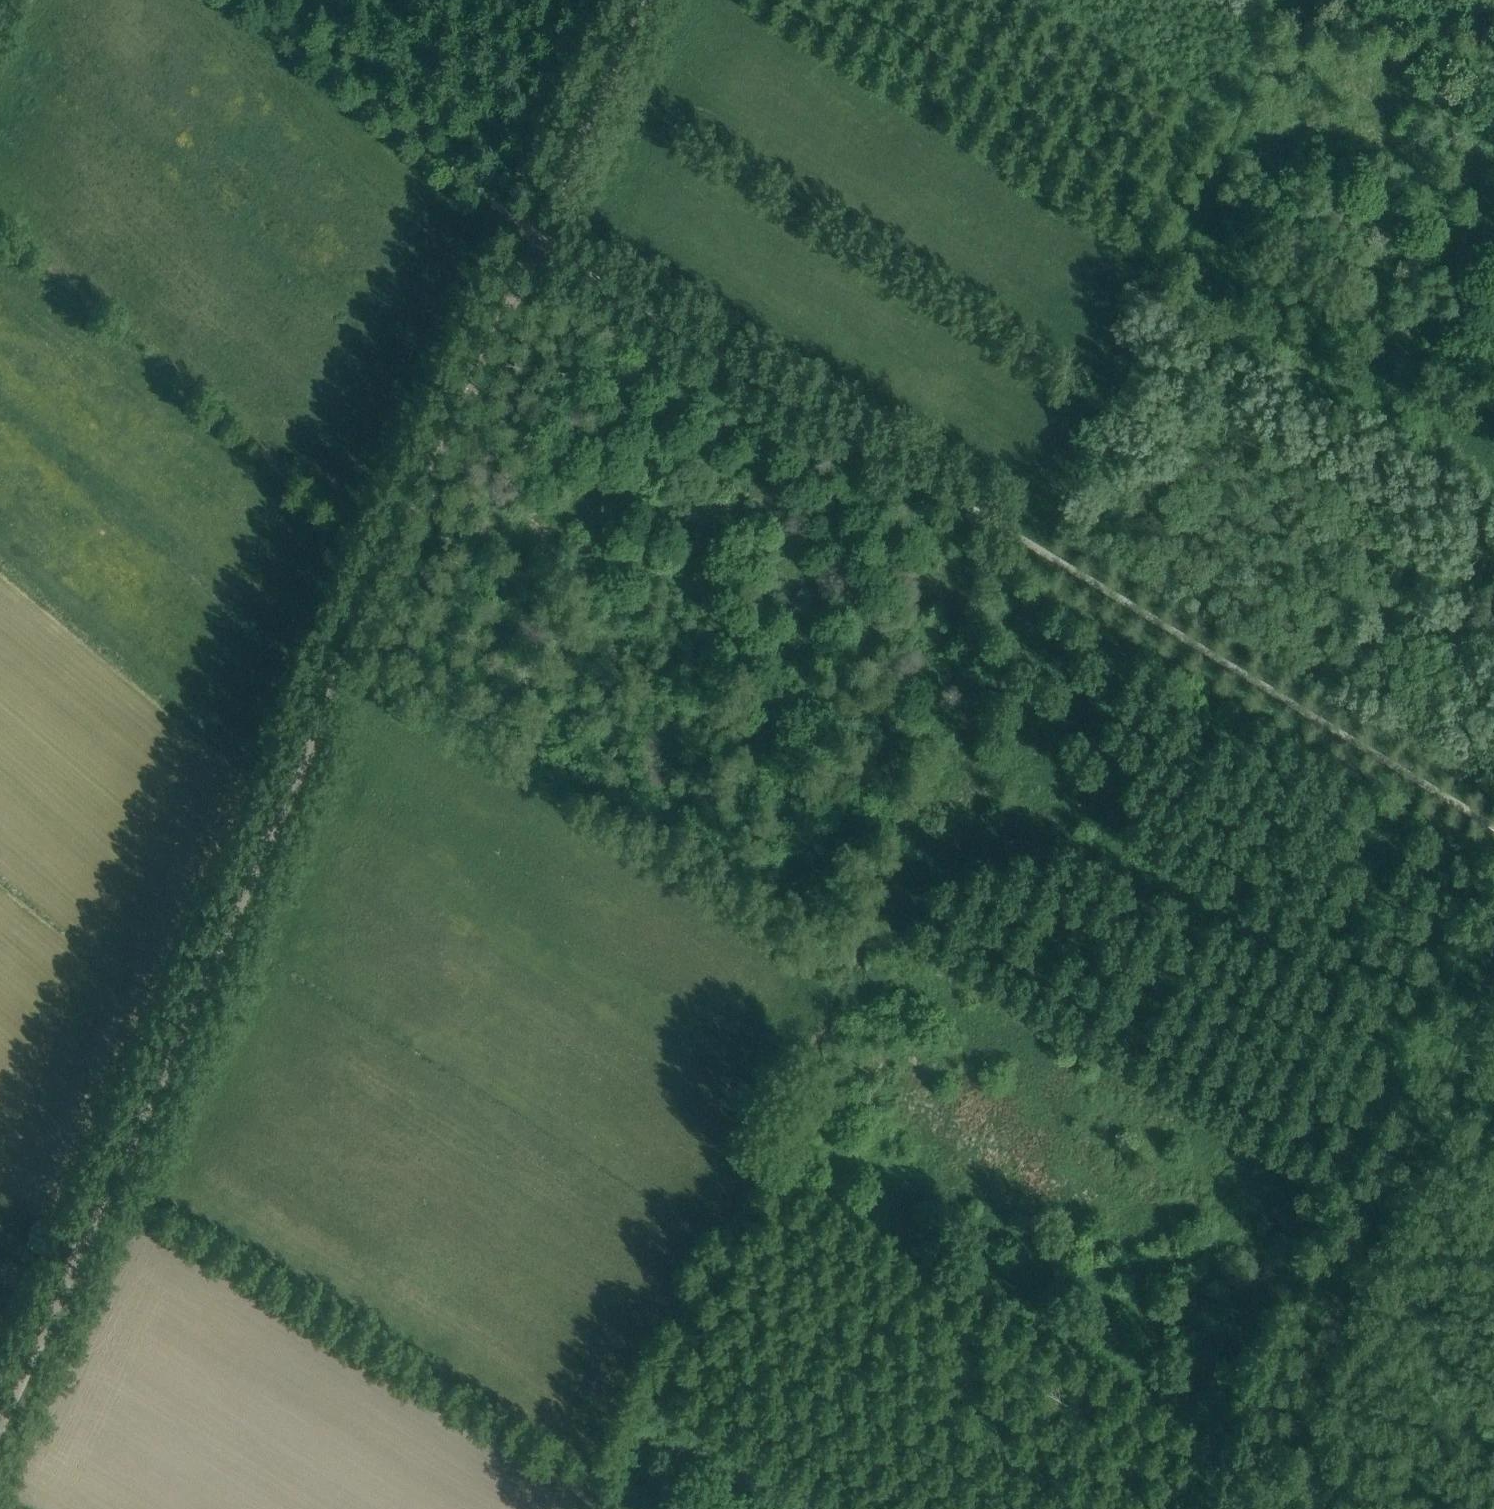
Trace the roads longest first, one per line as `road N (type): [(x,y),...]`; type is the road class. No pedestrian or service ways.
road 1 (unclassified): [(0,1418),(650,0)]
road 2 (track): [(1244,1508),(1493,965)]

